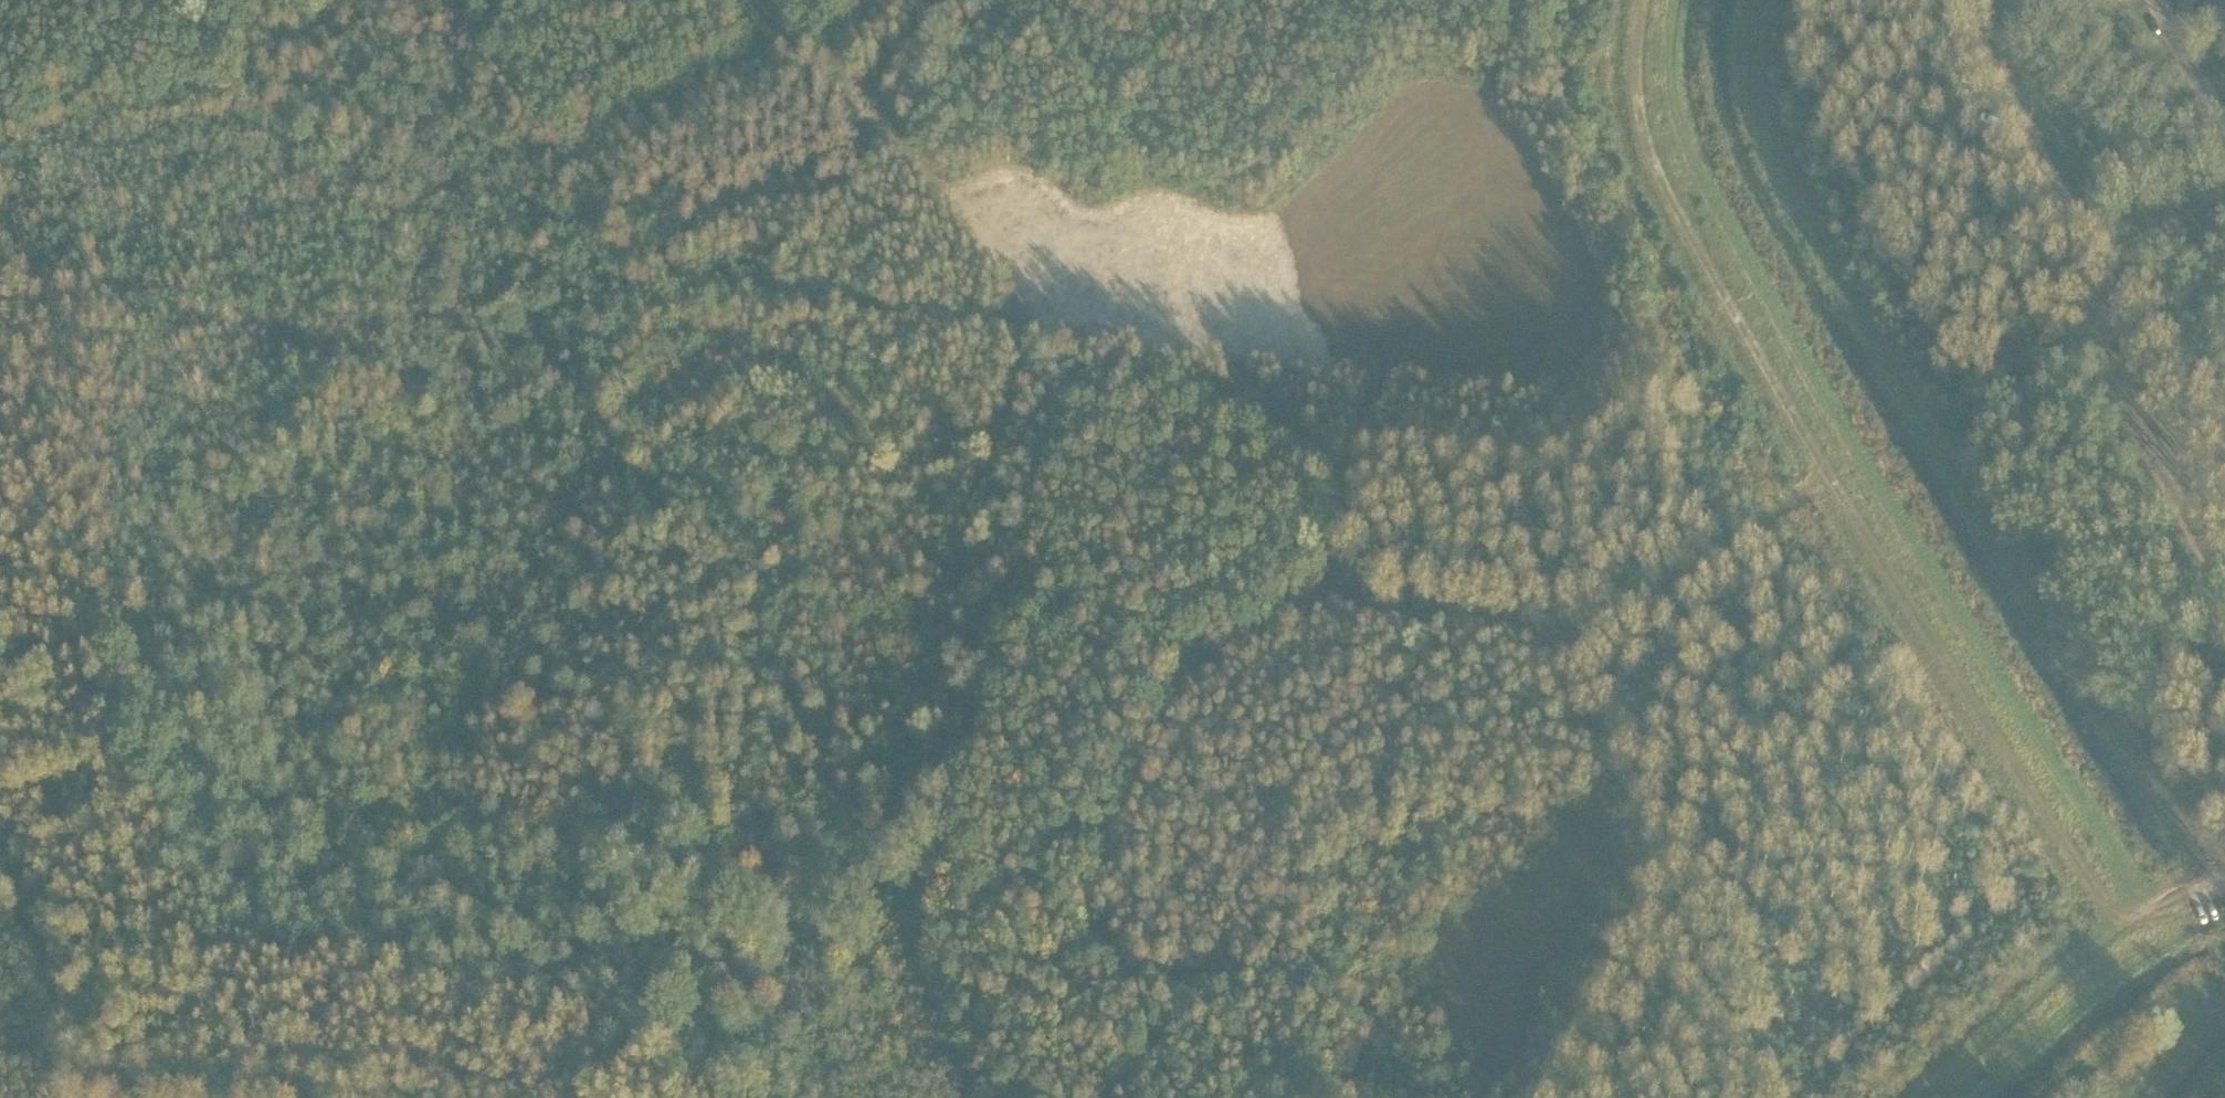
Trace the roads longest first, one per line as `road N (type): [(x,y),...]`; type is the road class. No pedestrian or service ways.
road 1 (track): [(2211,884),(1780,177),(1753,116),(1753,36),(1762,0)]
road 2 (unclassified): [(2224,583),(2091,327),(2094,259)]
road 3 (unclassified): [(1958,0),(2094,259)]
road 4 (unclassified): [(2224,127),(2153,0)]
road 5 (unclassified): [(2094,259),(2224,194)]

